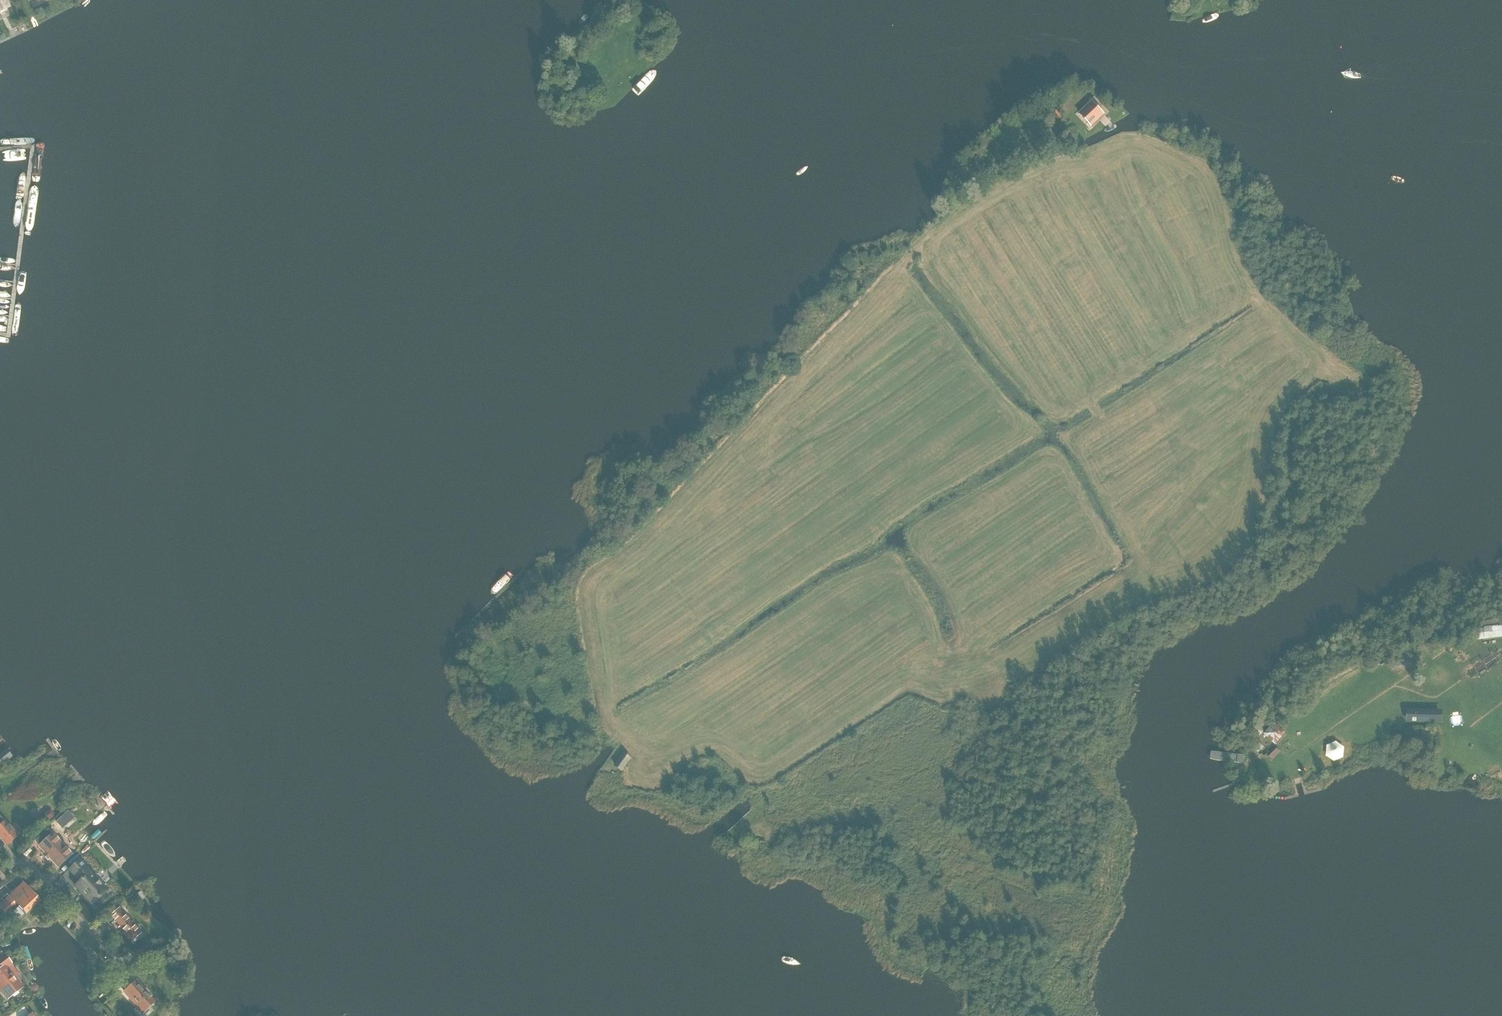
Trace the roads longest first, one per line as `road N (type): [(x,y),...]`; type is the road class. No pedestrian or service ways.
road 1 (residential): [(0,878),(30,865),(122,965)]

